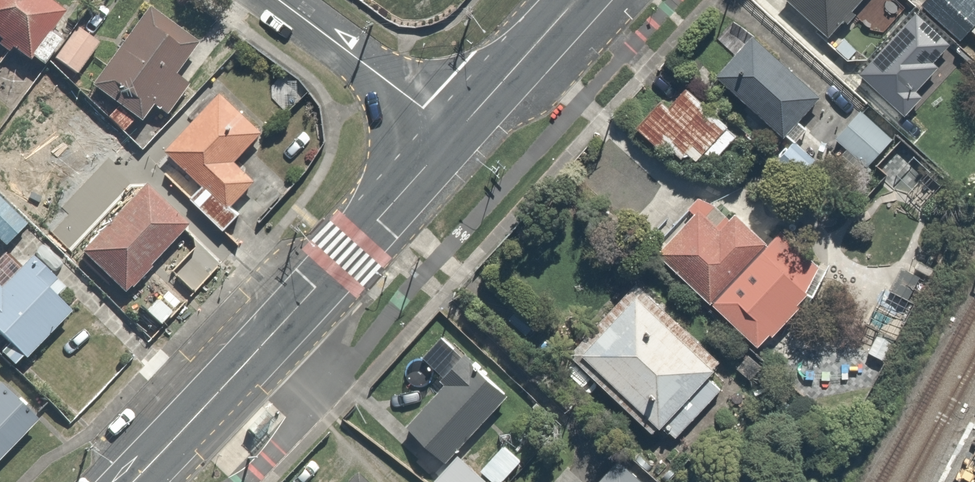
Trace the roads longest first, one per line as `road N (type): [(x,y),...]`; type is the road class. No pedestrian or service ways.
road 1 (secondary): [(138,481),(457,132)]
road 2 (unclassified): [(457,132),(277,0)]
road 3 (secondary): [(457,132),(577,0)]

